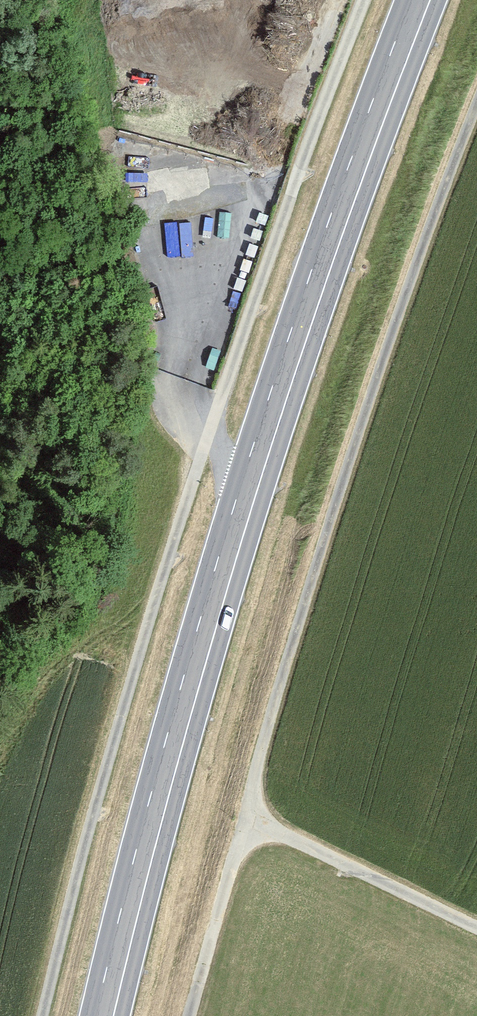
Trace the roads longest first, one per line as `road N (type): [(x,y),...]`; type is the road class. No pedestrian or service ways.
road 1 (track): [(363,0),(199,464),(119,725),(43,1015)]
road 2 (primary): [(421,0),(225,567),(104,1015)]
road 3 (track): [(476,106),(339,495),(246,817)]
road 4 (track): [(246,817),(476,928)]
road 5 (track): [(191,1015),(246,817)]

